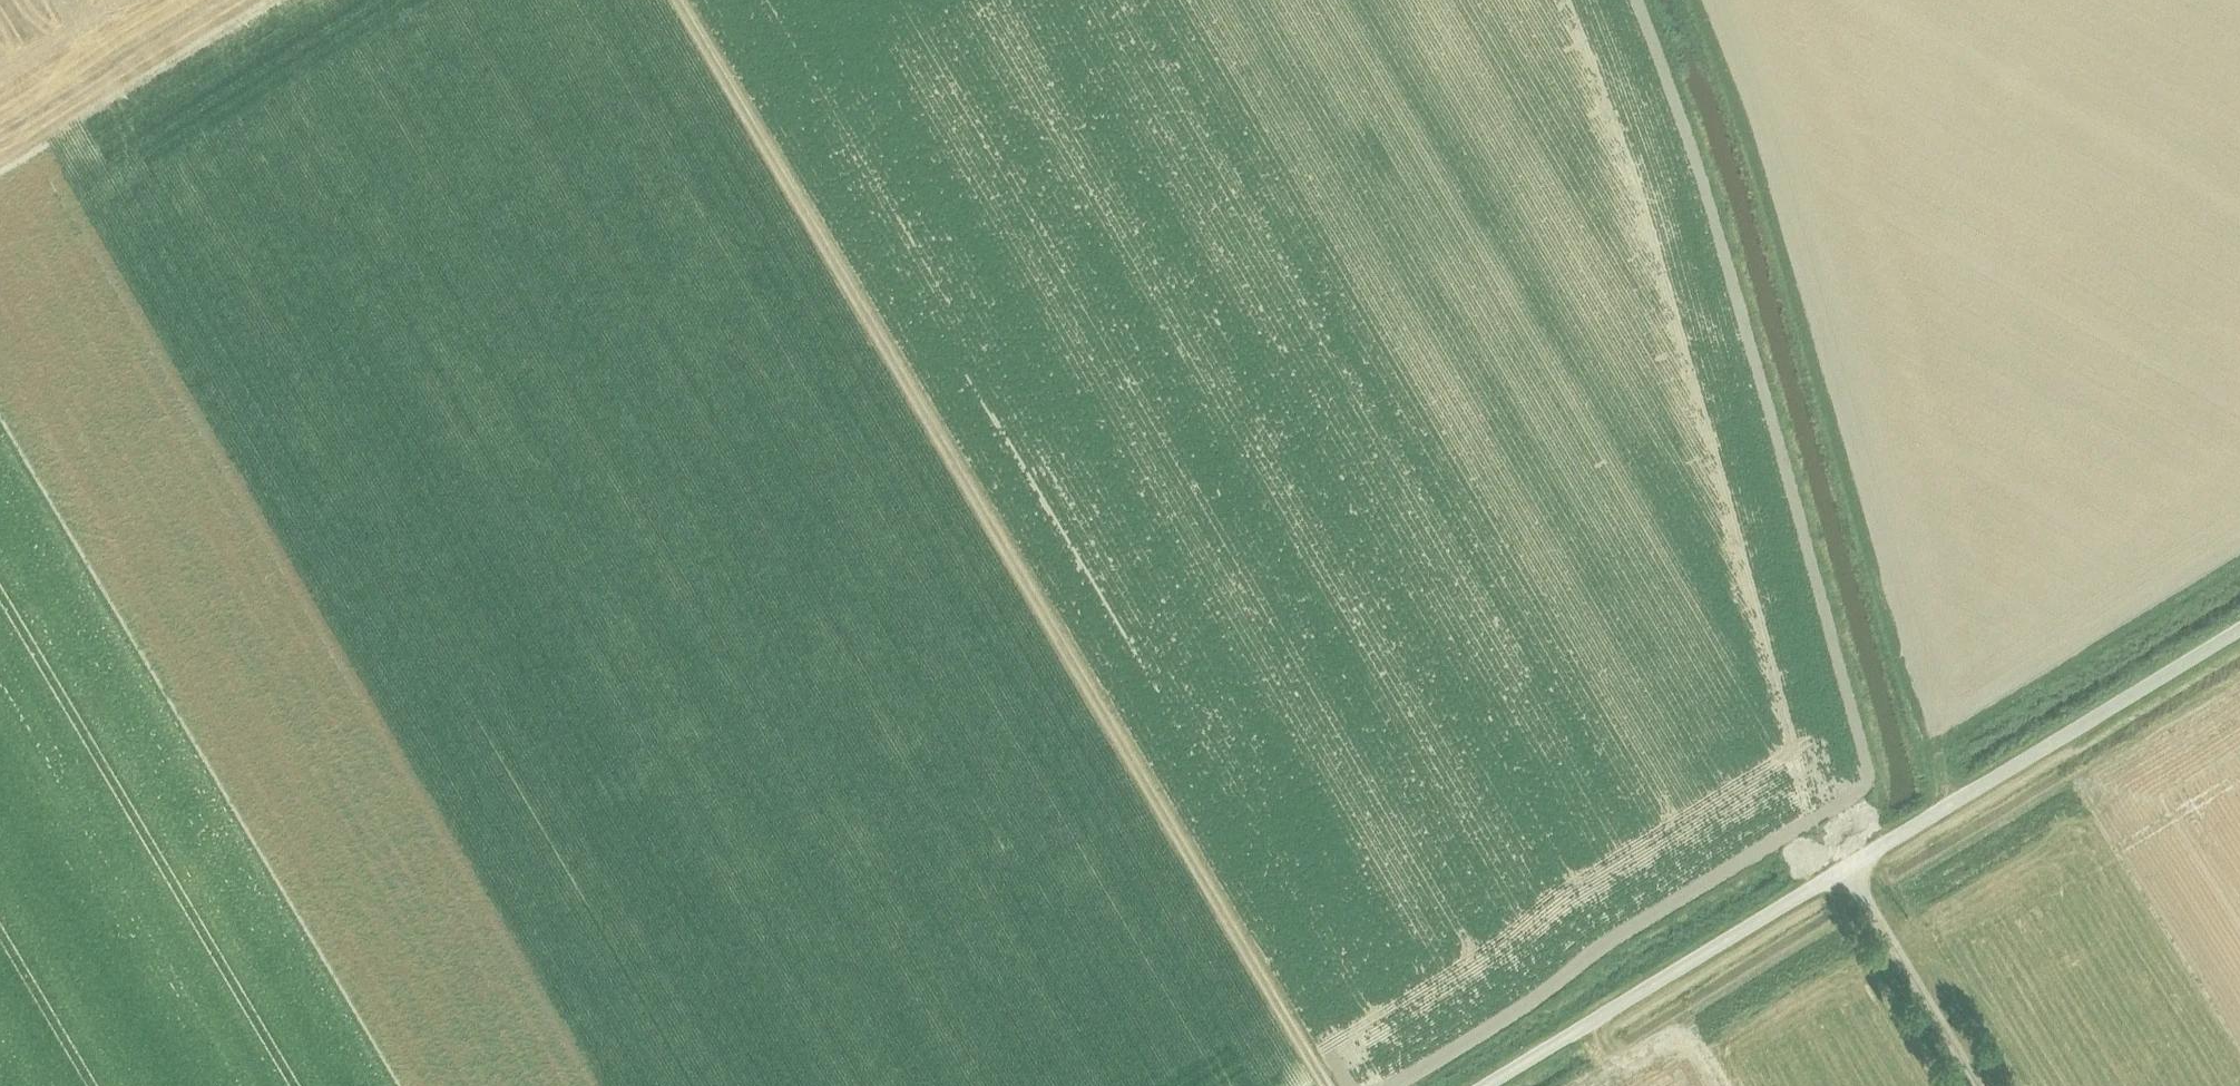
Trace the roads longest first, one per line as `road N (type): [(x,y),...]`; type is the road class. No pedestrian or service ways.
road 1 (unclassified): [(1485,1085),(2239,629)]

